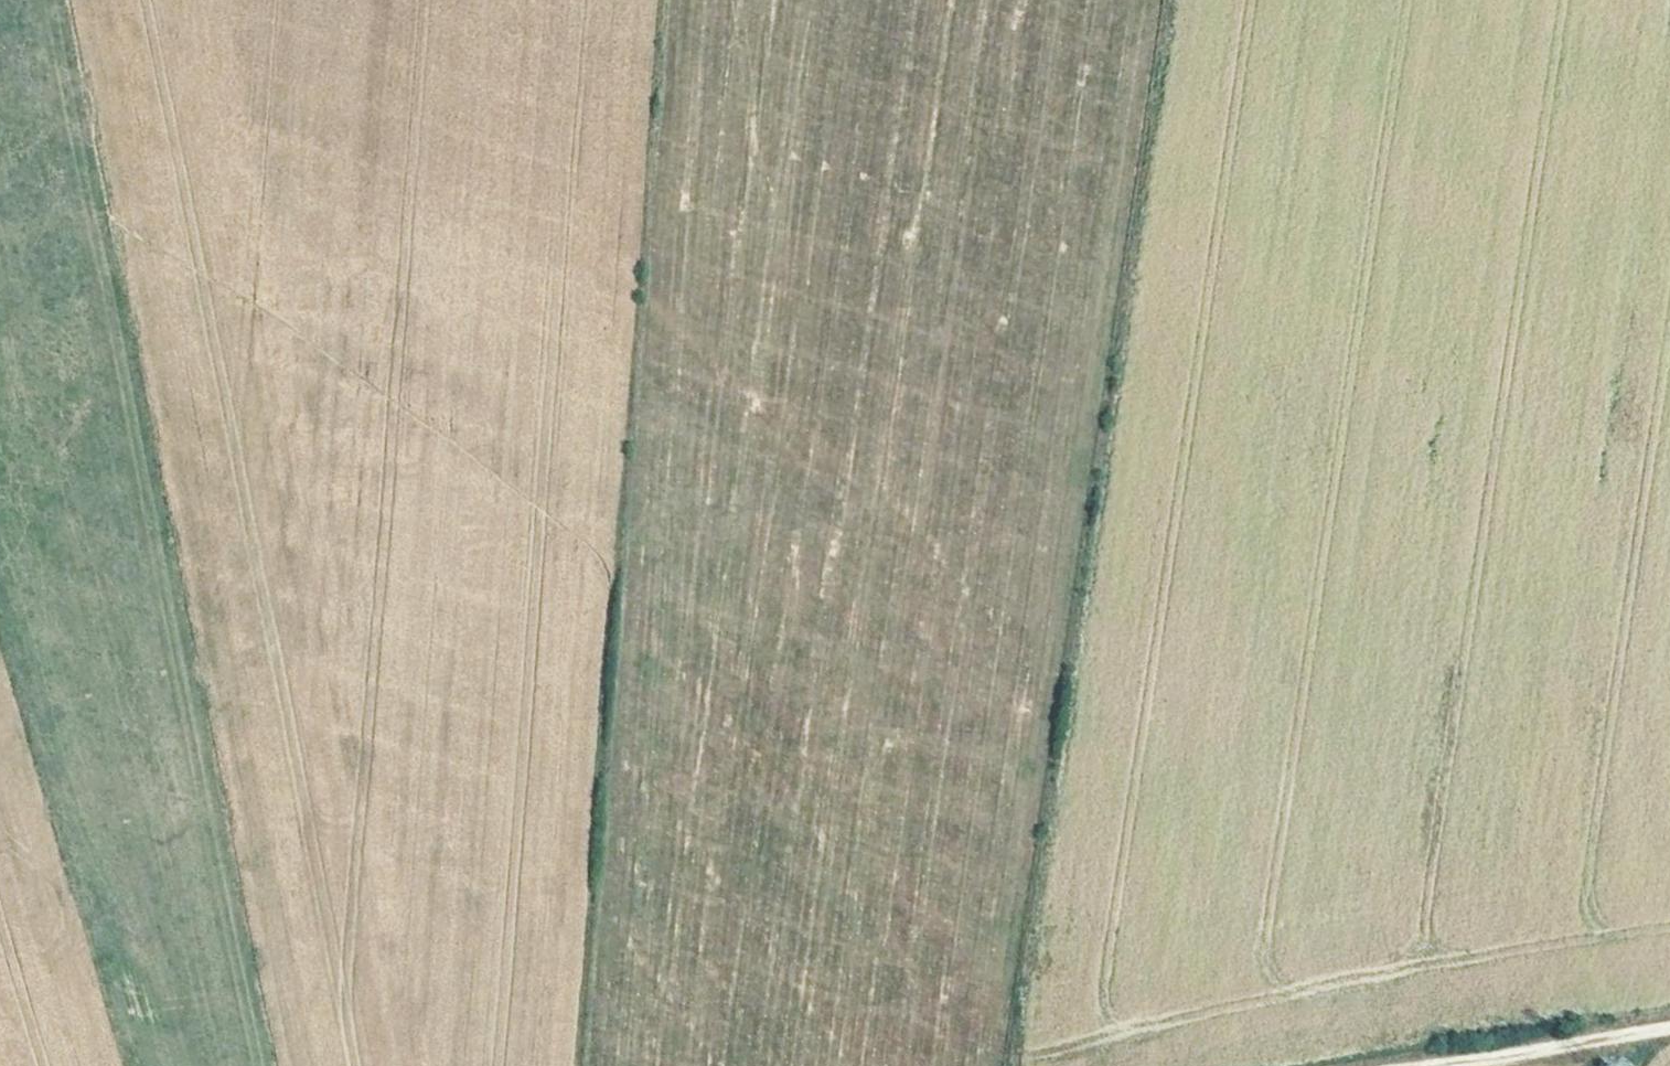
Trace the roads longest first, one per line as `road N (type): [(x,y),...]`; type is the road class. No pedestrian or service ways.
road 1 (track): [(1443,1065),(1669,1031)]

